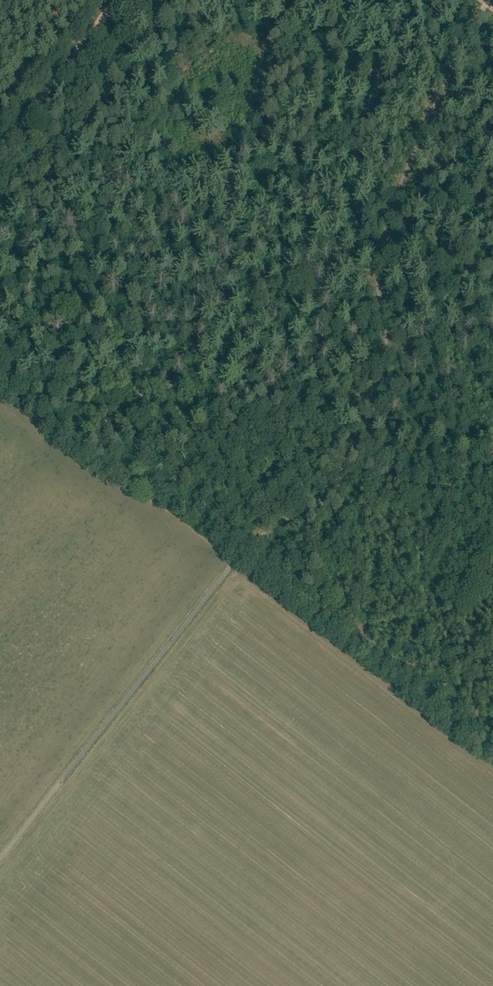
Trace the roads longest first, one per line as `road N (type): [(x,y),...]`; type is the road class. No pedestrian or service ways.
road 1 (track): [(0,150),(116,0)]

